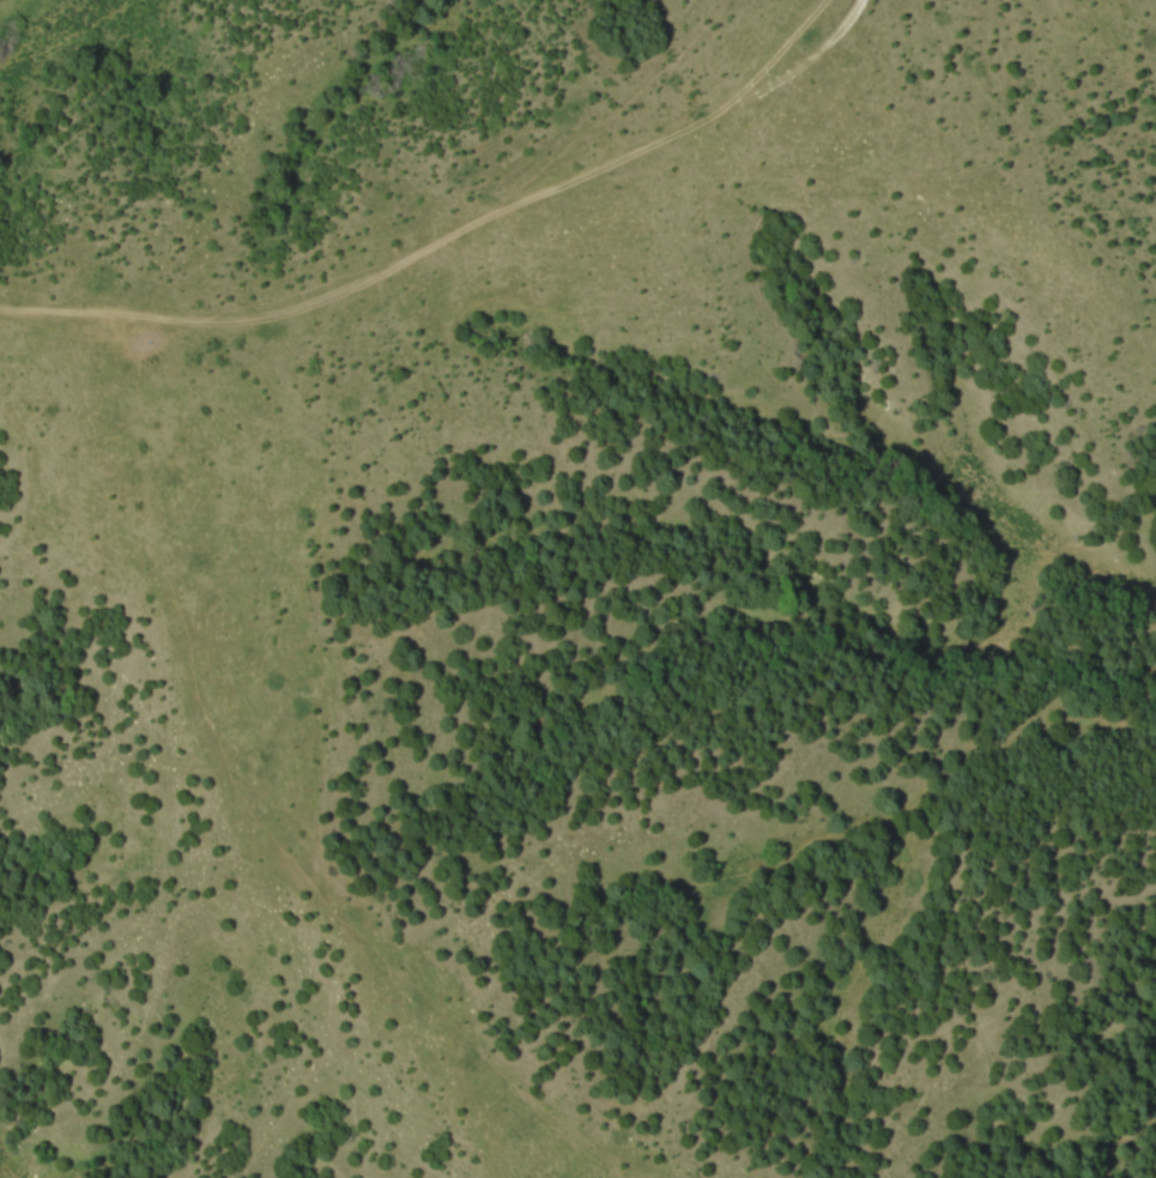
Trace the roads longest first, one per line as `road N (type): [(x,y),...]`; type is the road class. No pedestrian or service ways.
road 1 (track): [(855,0),(825,40),(781,77),(316,296),(206,316),(0,305)]

